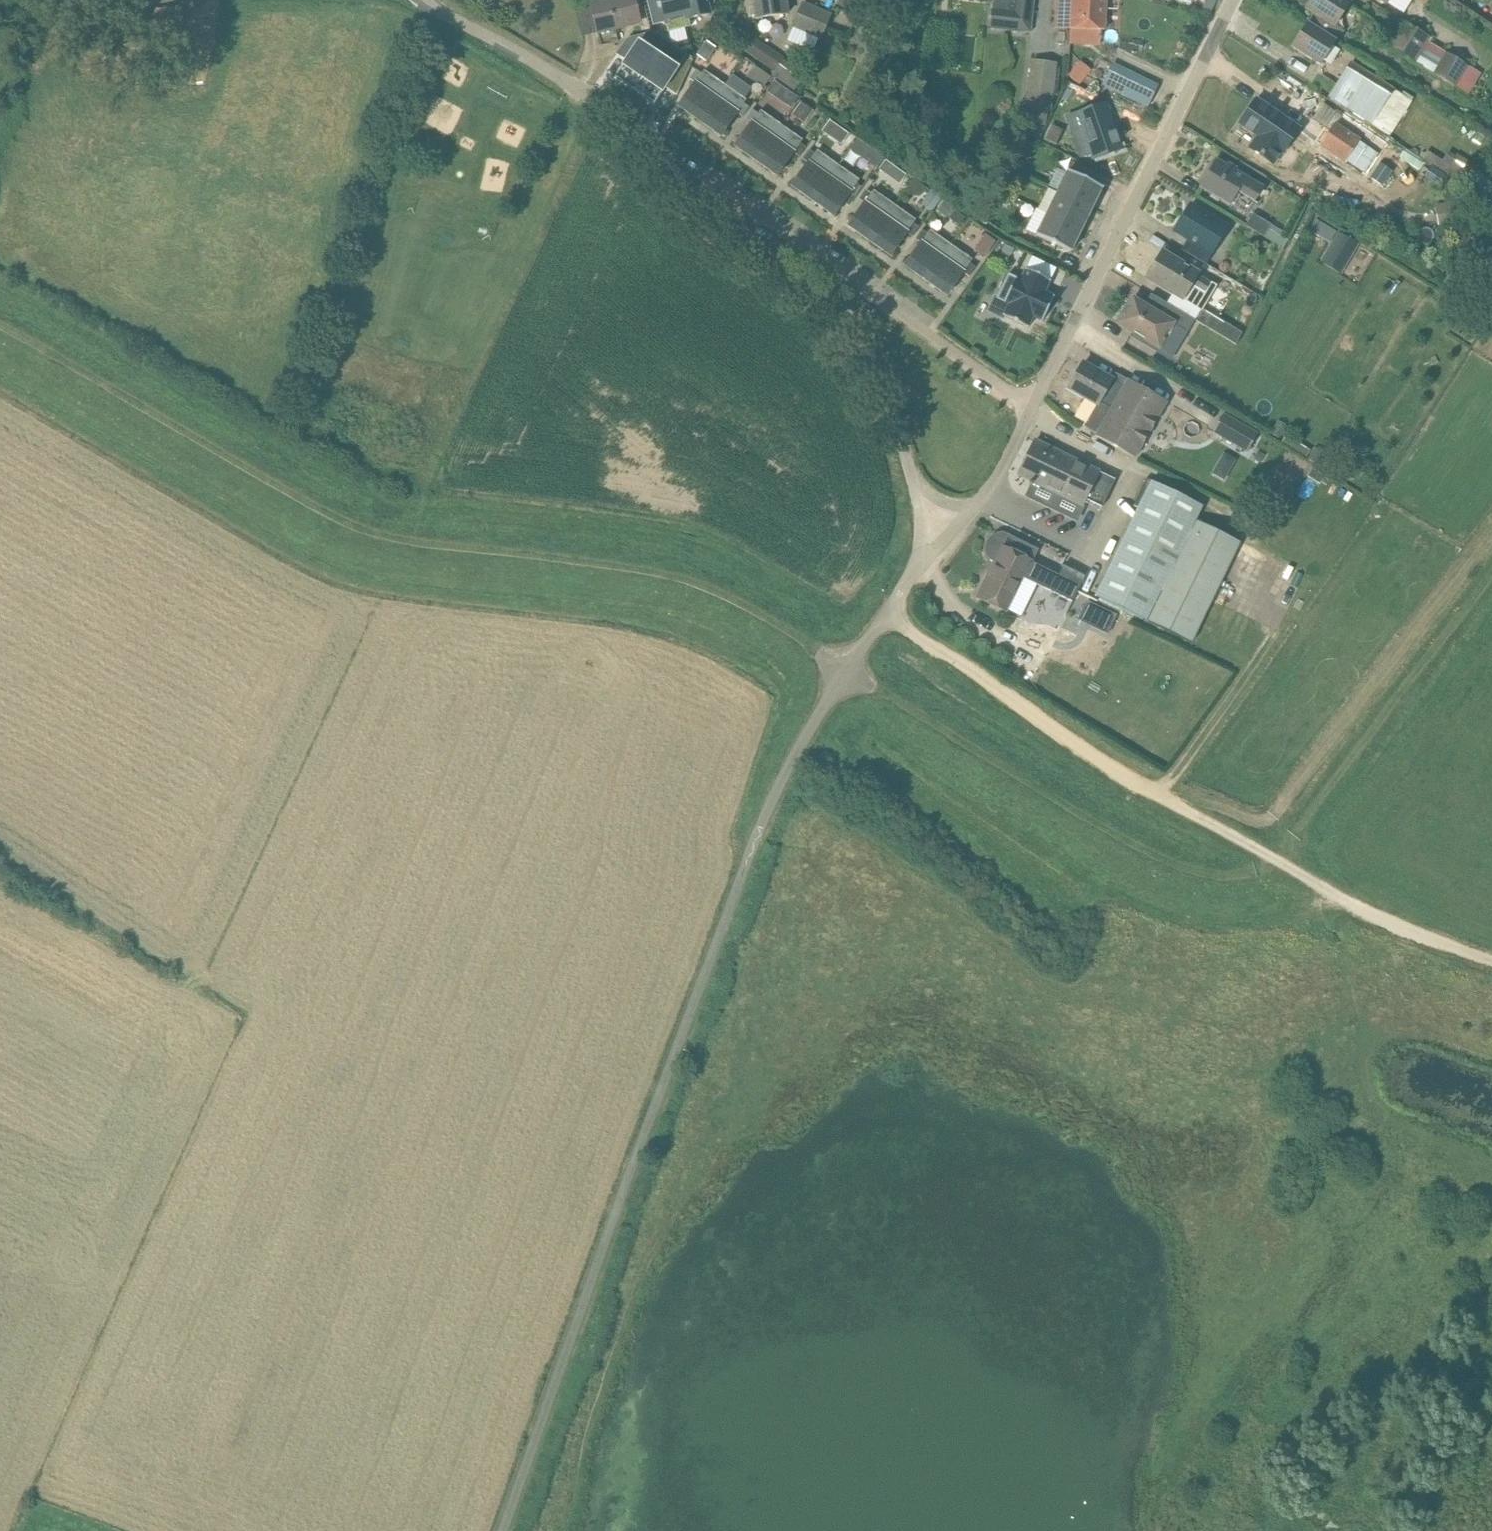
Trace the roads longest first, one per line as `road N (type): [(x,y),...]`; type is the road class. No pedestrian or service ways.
road 1 (unclassified): [(500,1530),(771,805),(892,614)]
road 2 (track): [(0,327),(321,507),(410,538),(701,582),(780,620),(839,689)]
road 3 (track): [(1491,963),(1371,912),(1131,779),(892,614)]
road 4 (residential): [(1029,412),(638,119)]
road 5 (residential): [(916,490),(875,358),(684,193),(638,119)]
road 6 (residential): [(1029,412),(1234,0)]
road 7 (residential): [(638,119),(427,0)]
road 8 (residential): [(965,519),(1029,412)]

